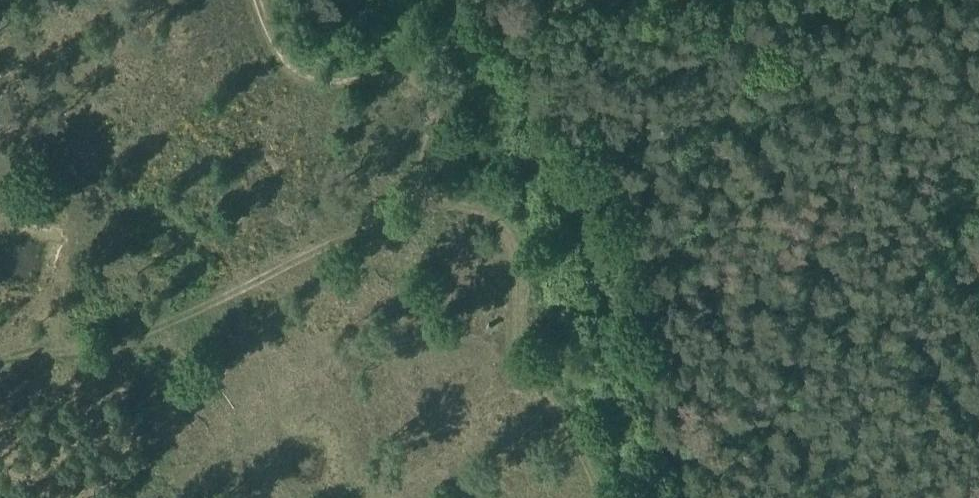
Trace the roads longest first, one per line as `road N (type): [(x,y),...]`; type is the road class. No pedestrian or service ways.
road 1 (track): [(462,37),(401,206),(229,298),(0,368)]
road 2 (track): [(702,497),(503,34)]
road 3 (track): [(274,0),(282,33),(313,63),(503,34)]
road 4 (track): [(682,0),(503,34)]

